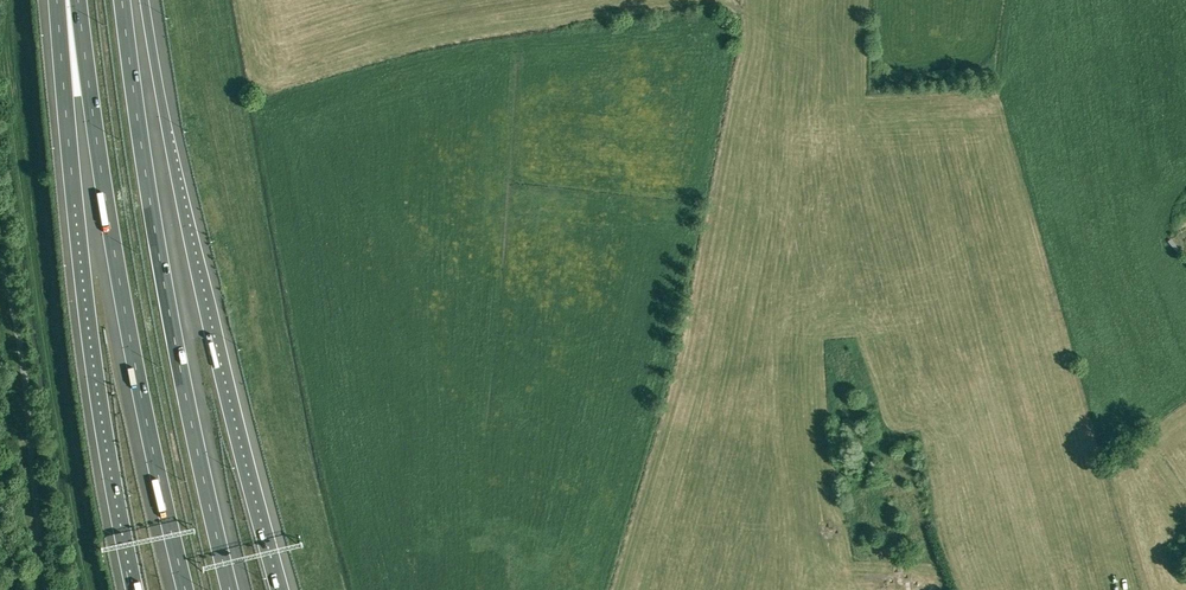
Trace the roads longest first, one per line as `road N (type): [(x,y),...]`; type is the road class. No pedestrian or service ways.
road 1 (motorway): [(276,589),(192,254),(143,0)]
road 2 (motorway): [(230,589),(178,358),(120,0)]
road 3 (motorway): [(81,0),(102,192),(185,589)]
road 4 (motorway): [(61,0),(85,291),(136,589)]

